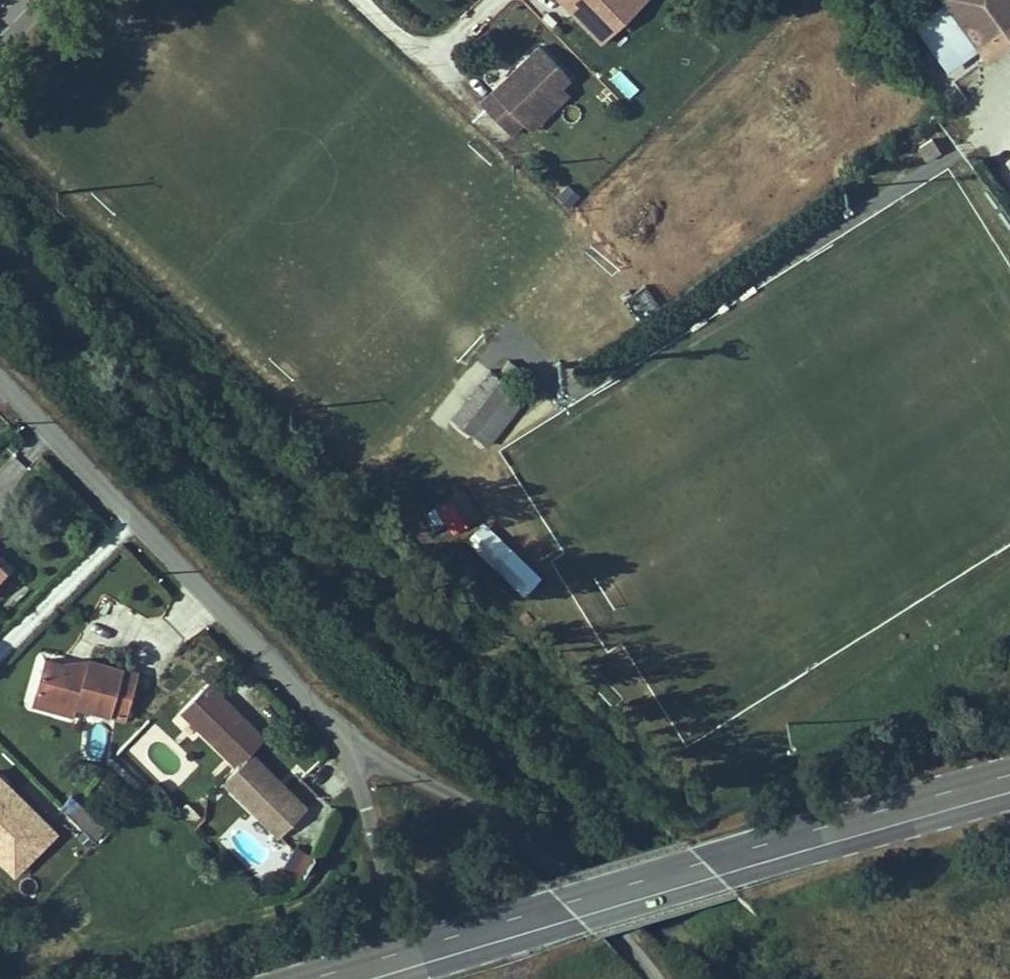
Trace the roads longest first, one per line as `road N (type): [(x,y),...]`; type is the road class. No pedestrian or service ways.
road 1 (primary): [(322,978),(1009,778)]
road 2 (residential): [(654,978),(555,864),(468,802),(347,740)]
road 3 (residential): [(347,740),(135,521)]
road 4 (residential): [(347,740),(401,902),(416,978)]
road 5 (residential): [(135,521),(0,381)]
road 6 (residential): [(0,657),(135,521)]
road 7 (residential): [(472,106),(358,0)]

